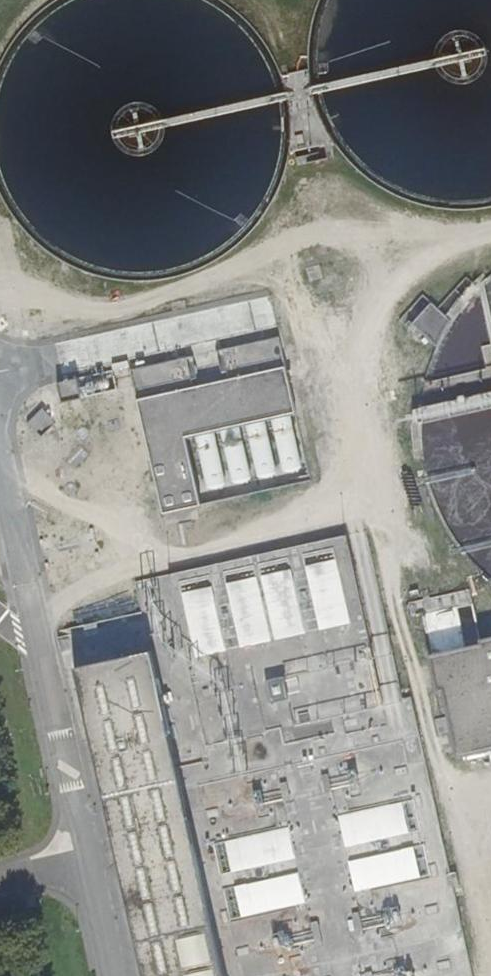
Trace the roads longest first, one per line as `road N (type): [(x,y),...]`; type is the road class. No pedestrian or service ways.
road 1 (track): [(470,846),(434,747),(339,333),(418,248),(490,231)]
road 2 (track): [(0,471),(169,553),(376,500)]
road 3 (track): [(282,247),(182,289),(51,314),(0,278)]
road 4 (track): [(418,248),(309,234),(282,247),(302,306),(339,333)]
road 5 (track): [(35,619),(88,579),(169,553)]

